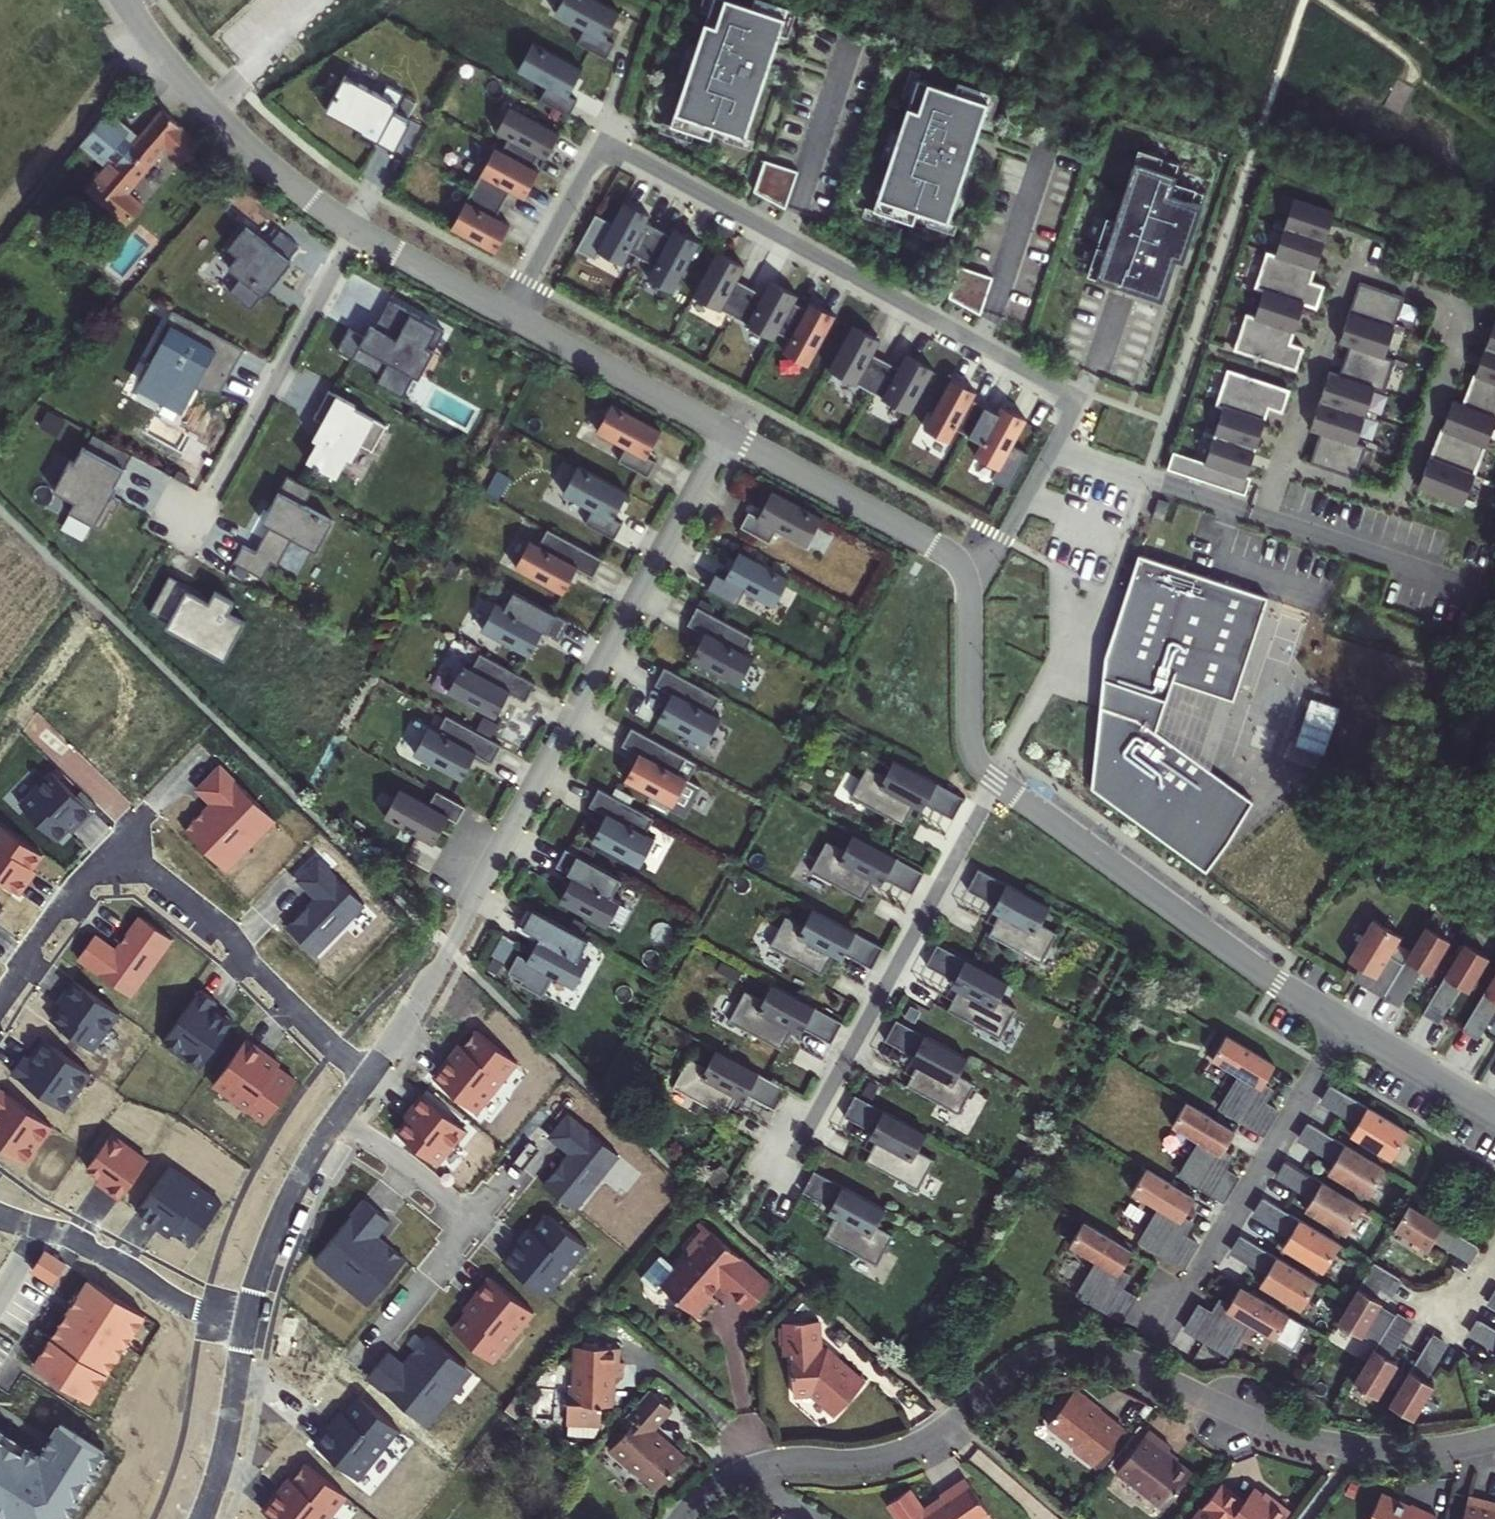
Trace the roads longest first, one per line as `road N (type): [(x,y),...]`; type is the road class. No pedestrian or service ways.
road 1 (residential): [(969,586),(994,556),(1078,397),(605,142),(507,309)]
road 2 (residential): [(748,1469),(898,1452),(940,1431),(1022,1365),(1080,1350),(1123,1360),(1252,1423),(1311,1441),(1411,1452),(1494,1437)]
road 3 (residential): [(725,428),(469,907)]
road 4 (residential): [(370,1076),(335,1048),(220,923),(129,856),(107,856),(89,872),(0,1000)]
road 5 (residential): [(1345,1027),(994,781)]
road 6 (residential): [(994,781),(795,1153)]
road 7 (residential): [(1169,1328),(1345,1027)]
road 8 (residential): [(356,230),(198,525)]
road 9 (residential): [(356,230),(207,109),(126,0)]
road 10 (residential): [(969,586),(954,557),(725,428)]
road 11 (residential): [(370,1076),(325,1133),(280,1213),(259,1262),(247,1328)]
road 12 (residential): [(0,1213),(77,1241),(190,1306),(247,1328)]
road 13 (residential): [(725,428),(507,309)]
road 14 (residential): [(994,781),(970,742),(969,586)]
road 15 (residential): [(247,1328),(237,1403),(200,1518)]
road 16 (residential): [(469,907),(370,1076)]
road 17 (residential): [(1345,1027),(1494,1113)]
road 18 (residential): [(507,309),(356,230)]

